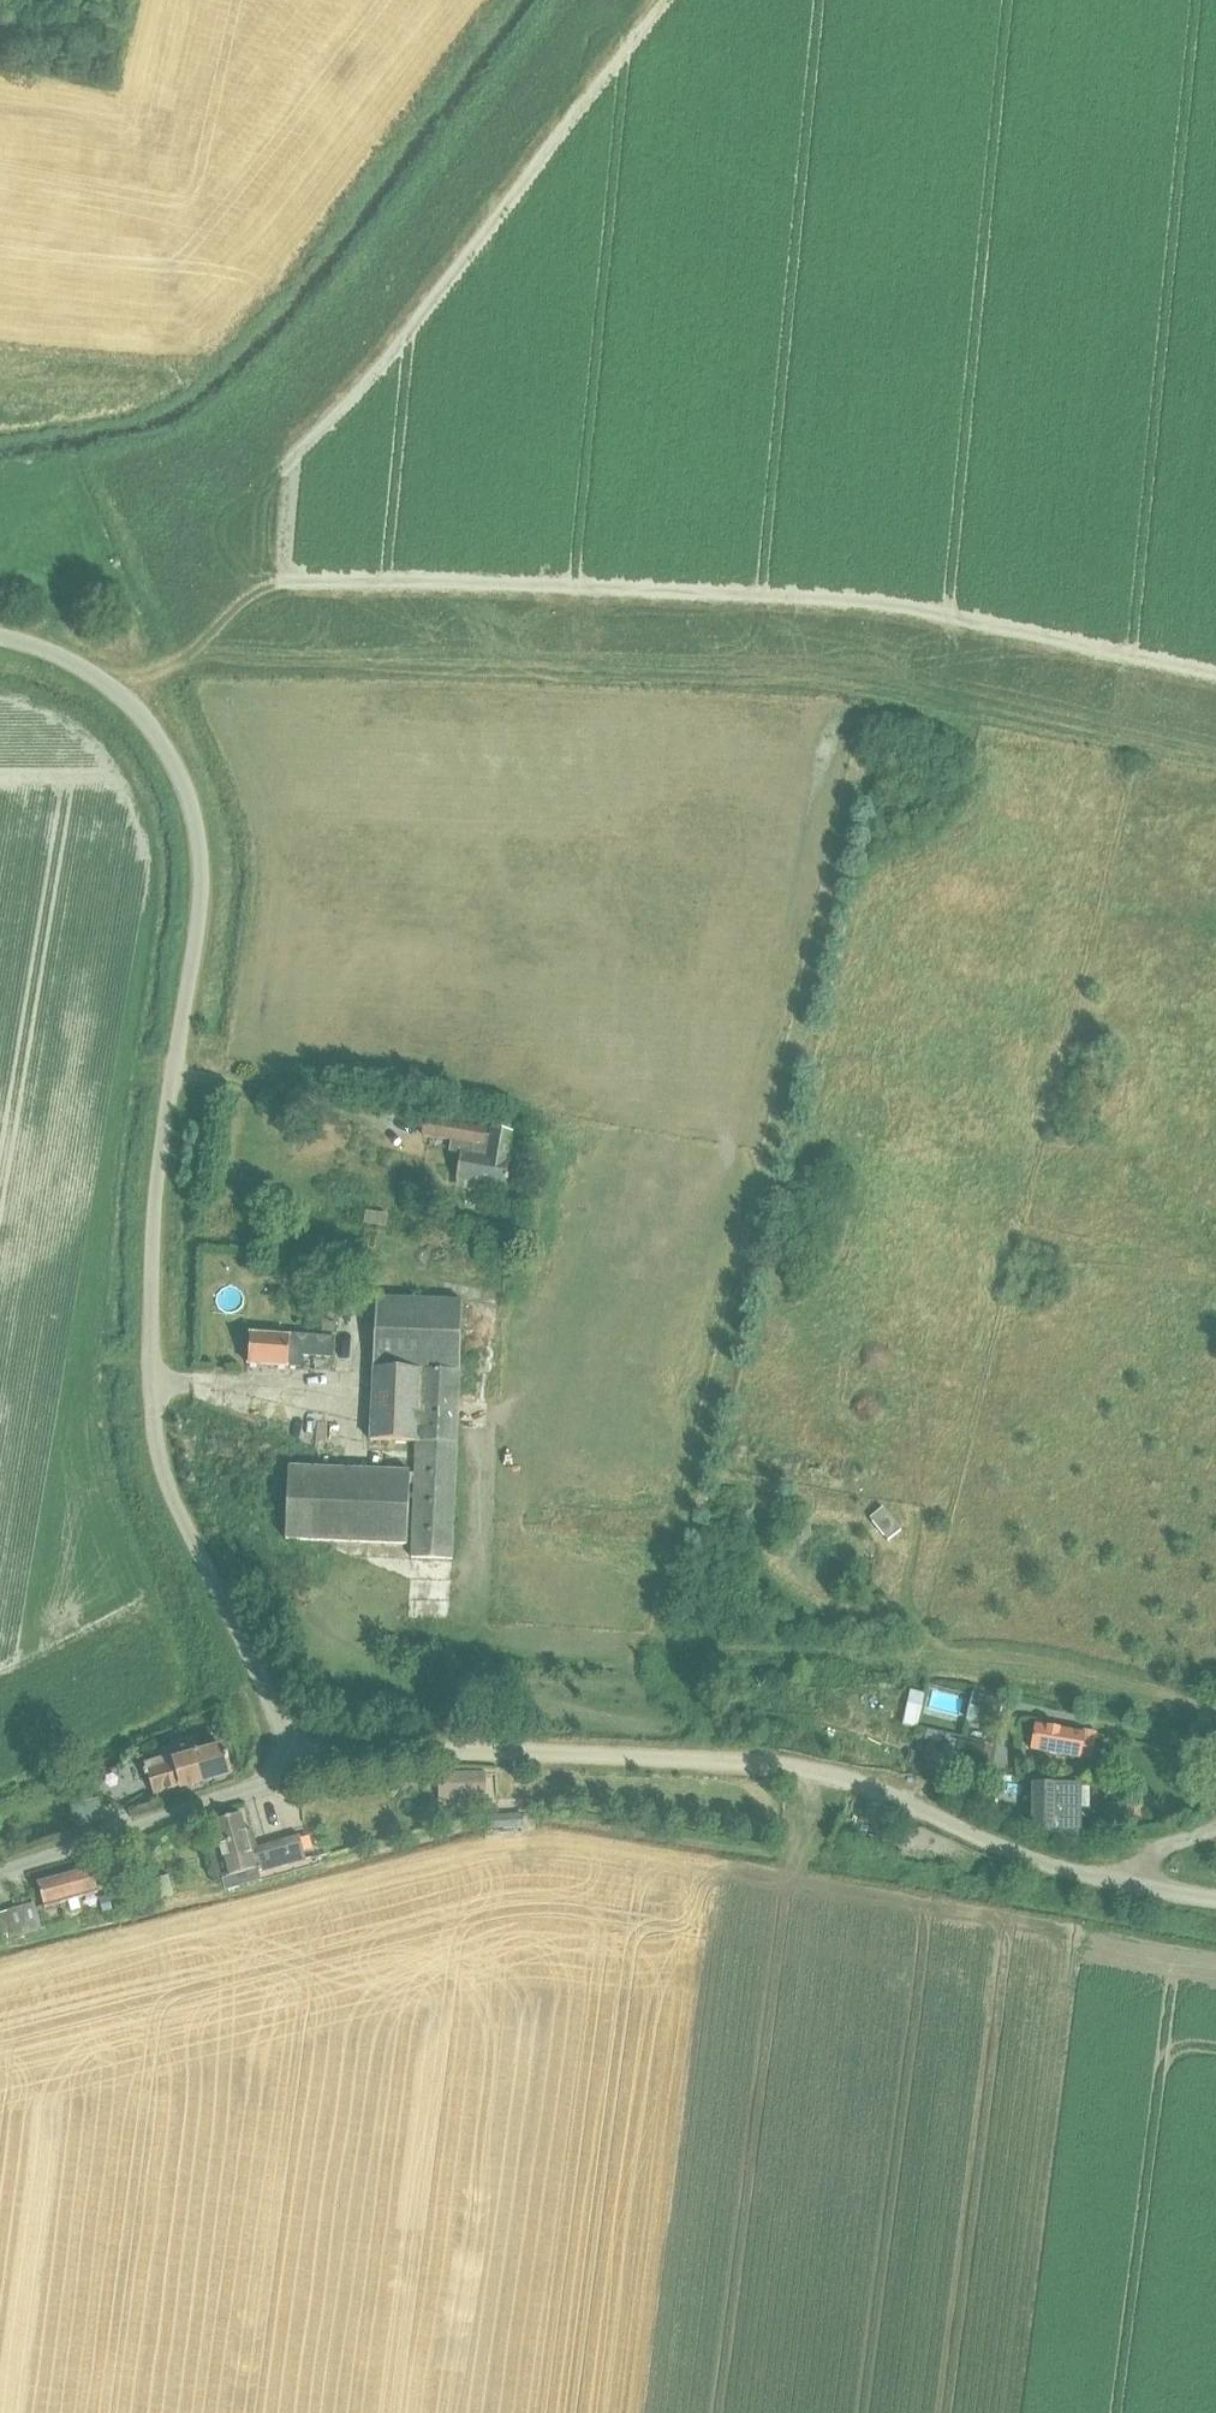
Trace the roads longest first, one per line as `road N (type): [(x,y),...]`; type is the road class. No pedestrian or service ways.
road 1 (unclassified): [(306,1766),(175,1504),(153,1407),(156,1196),(198,932),(195,819),(183,781),(142,716),(80,667),(0,637)]
road 2 (unclassified): [(1215,1902),(1052,1867),(851,1780),(804,1768),(458,1751),(306,1766)]
road 3 (unclassified): [(0,1874),(306,1766)]

